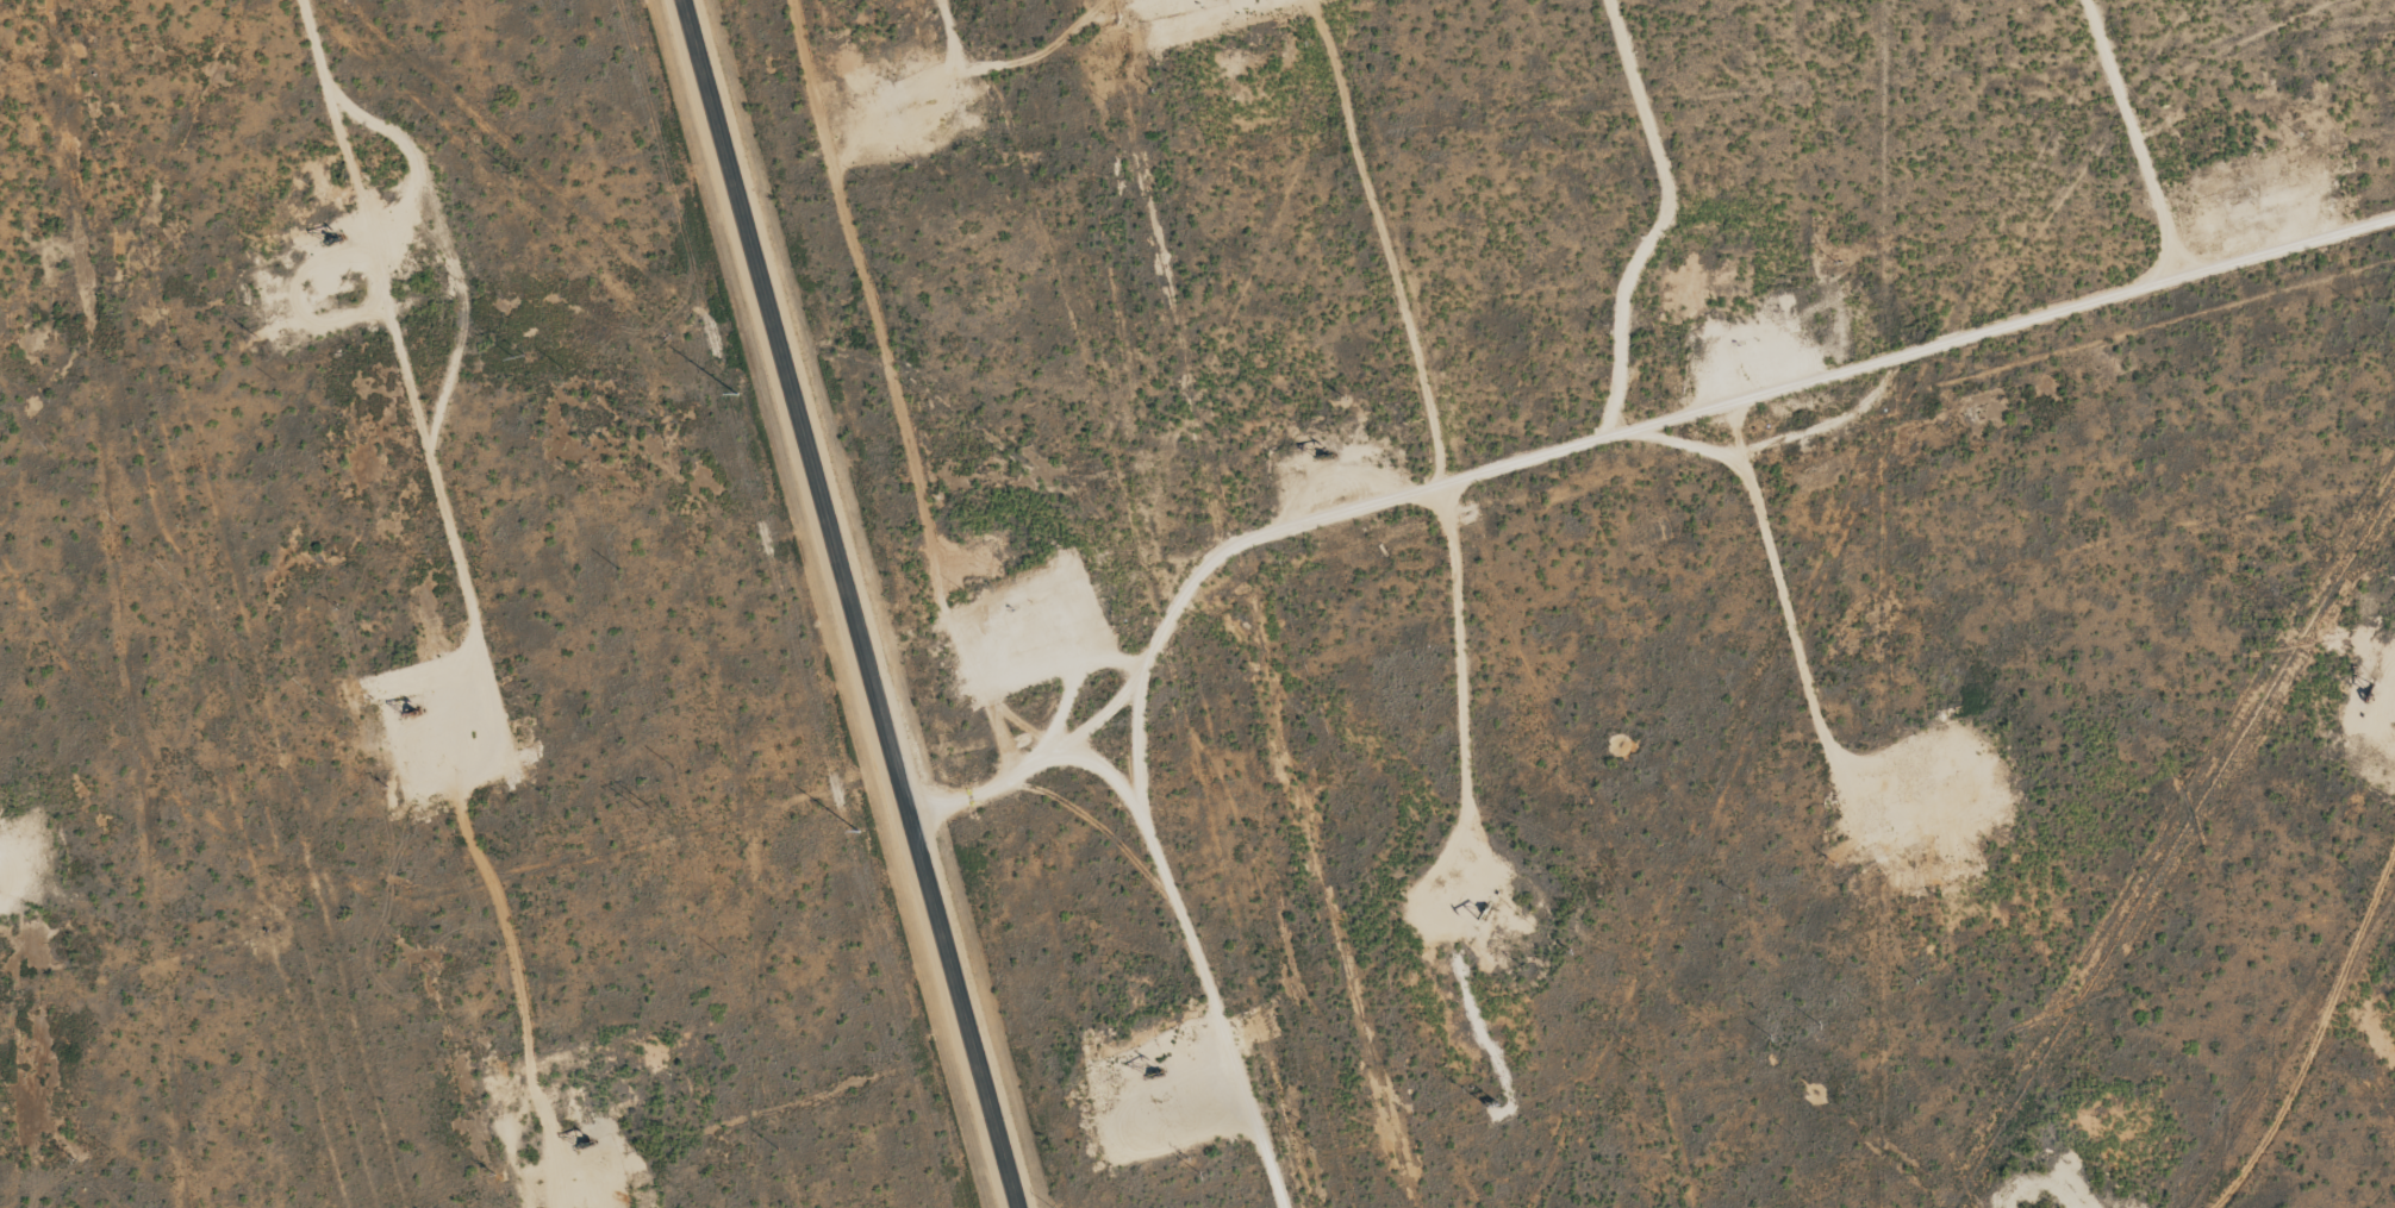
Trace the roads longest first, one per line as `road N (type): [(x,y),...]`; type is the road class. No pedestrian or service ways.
road 1 (track): [(911,819),(1054,749),(1125,694),(1209,553),(1279,525),(1613,431),(1724,455),(1795,437),(1871,406),(1898,369),(1941,345),(2394,220)]
road 2 (secondary): [(1019,1207),(684,0)]
road 3 (track): [(505,725),(439,482),(463,326),(463,276),(445,206),(410,140),(322,81),(302,0)]

